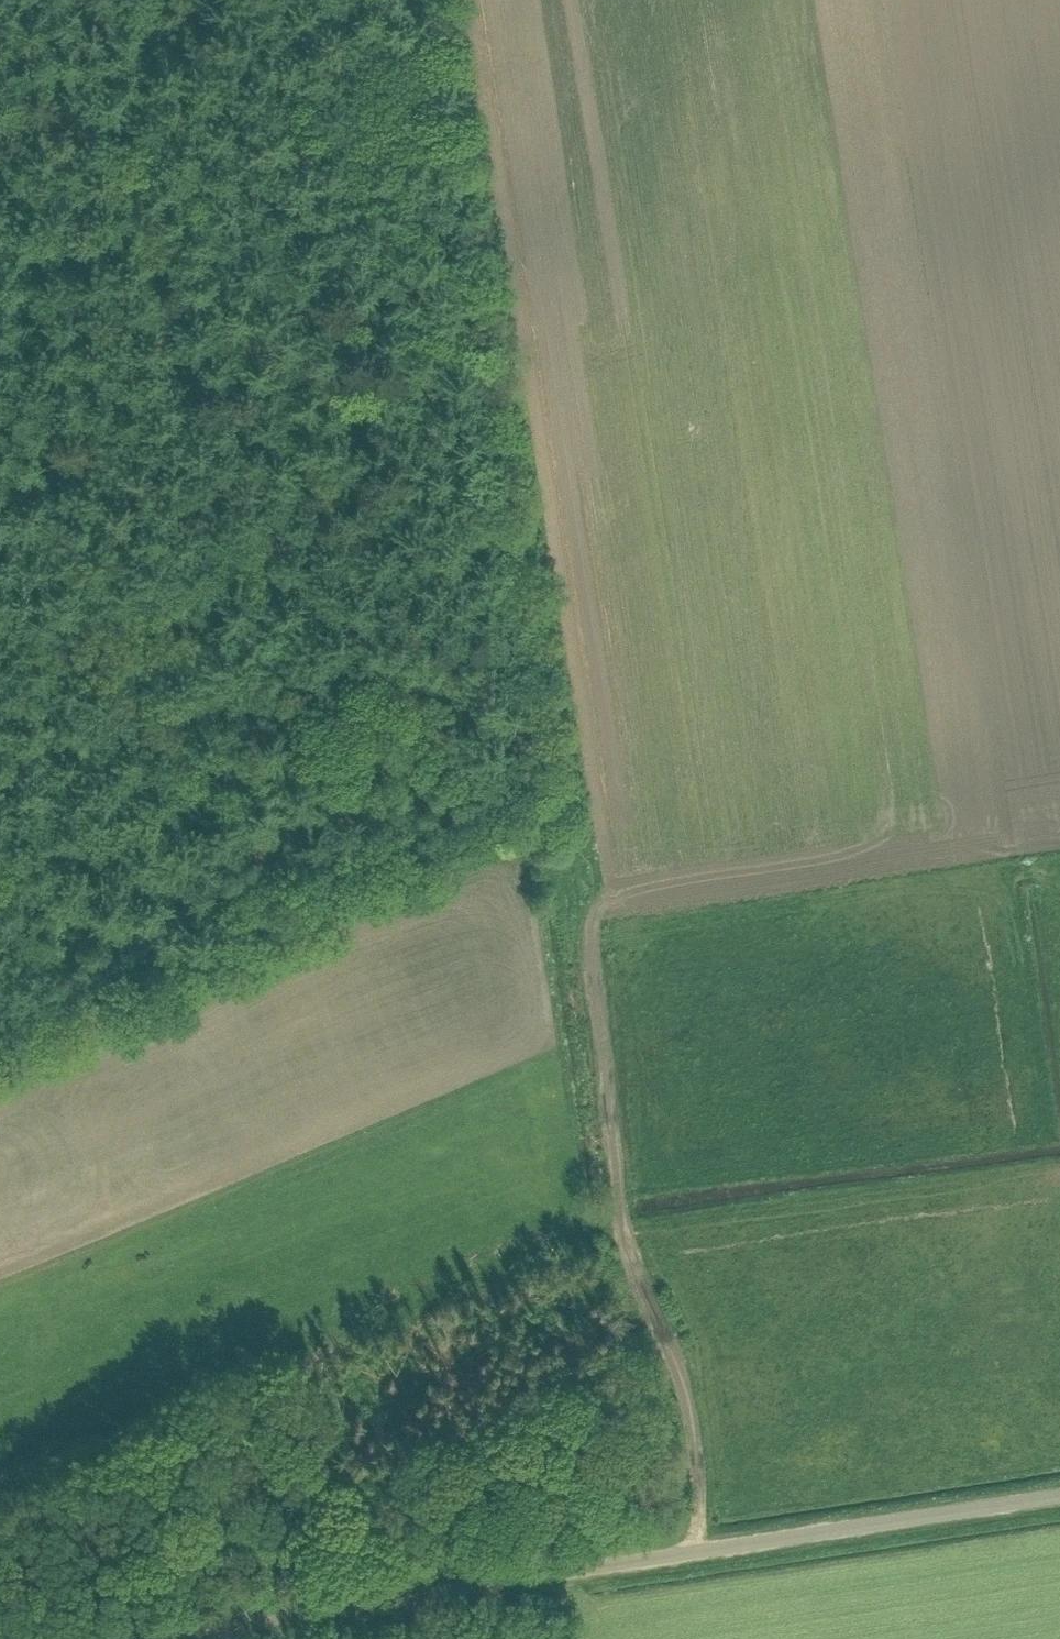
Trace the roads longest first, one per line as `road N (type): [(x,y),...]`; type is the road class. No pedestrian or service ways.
road 1 (unclassified): [(117,1638),(1059,1495)]

